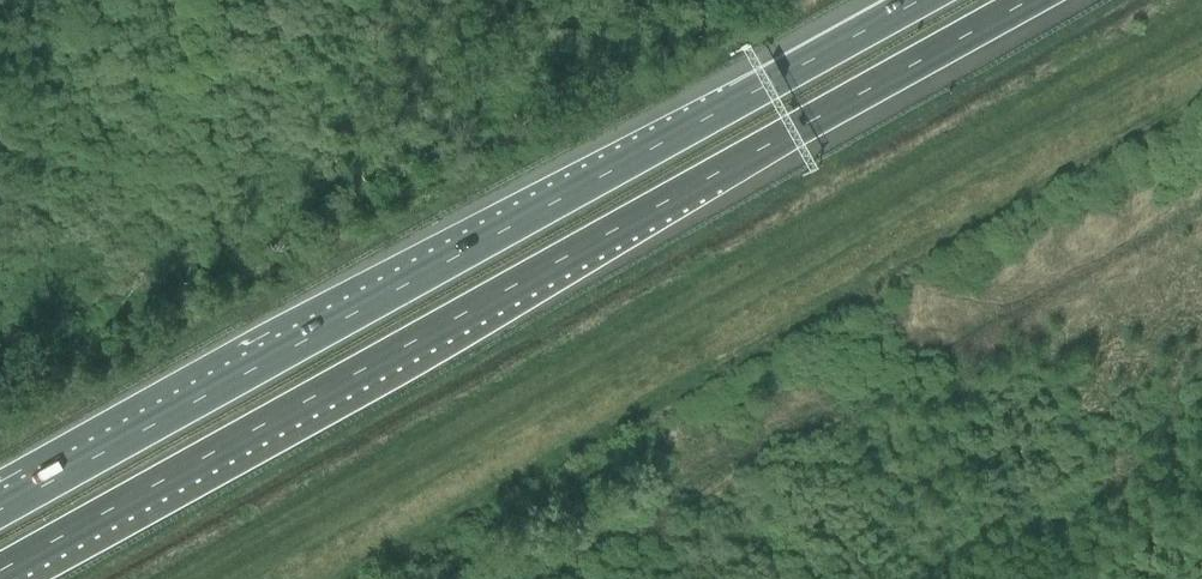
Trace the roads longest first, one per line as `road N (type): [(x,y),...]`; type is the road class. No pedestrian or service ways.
road 1 (motorway): [(0,572),(1030,0)]
road 2 (motorway): [(919,0),(0,510)]

